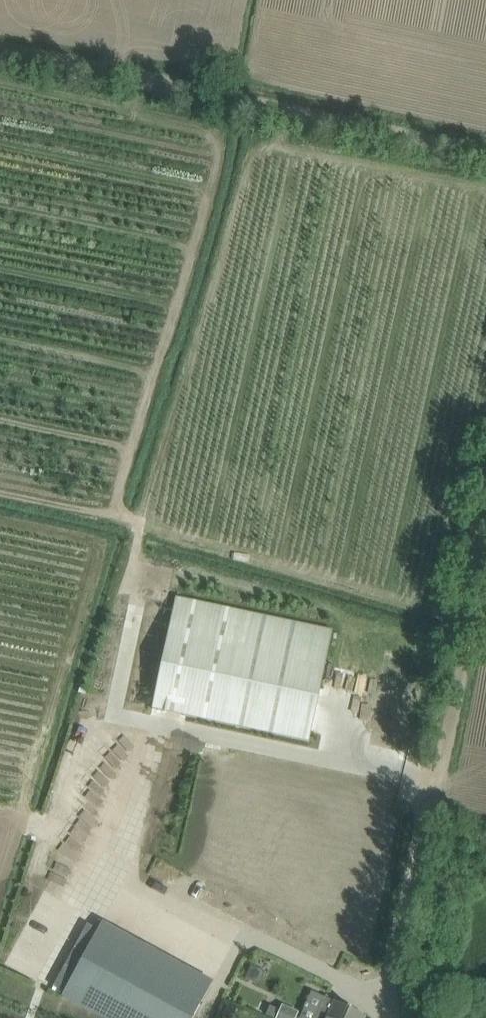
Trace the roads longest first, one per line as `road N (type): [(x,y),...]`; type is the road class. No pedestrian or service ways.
road 1 (track): [(386,1017),(485,524)]
road 2 (track): [(485,153),(0,54)]

